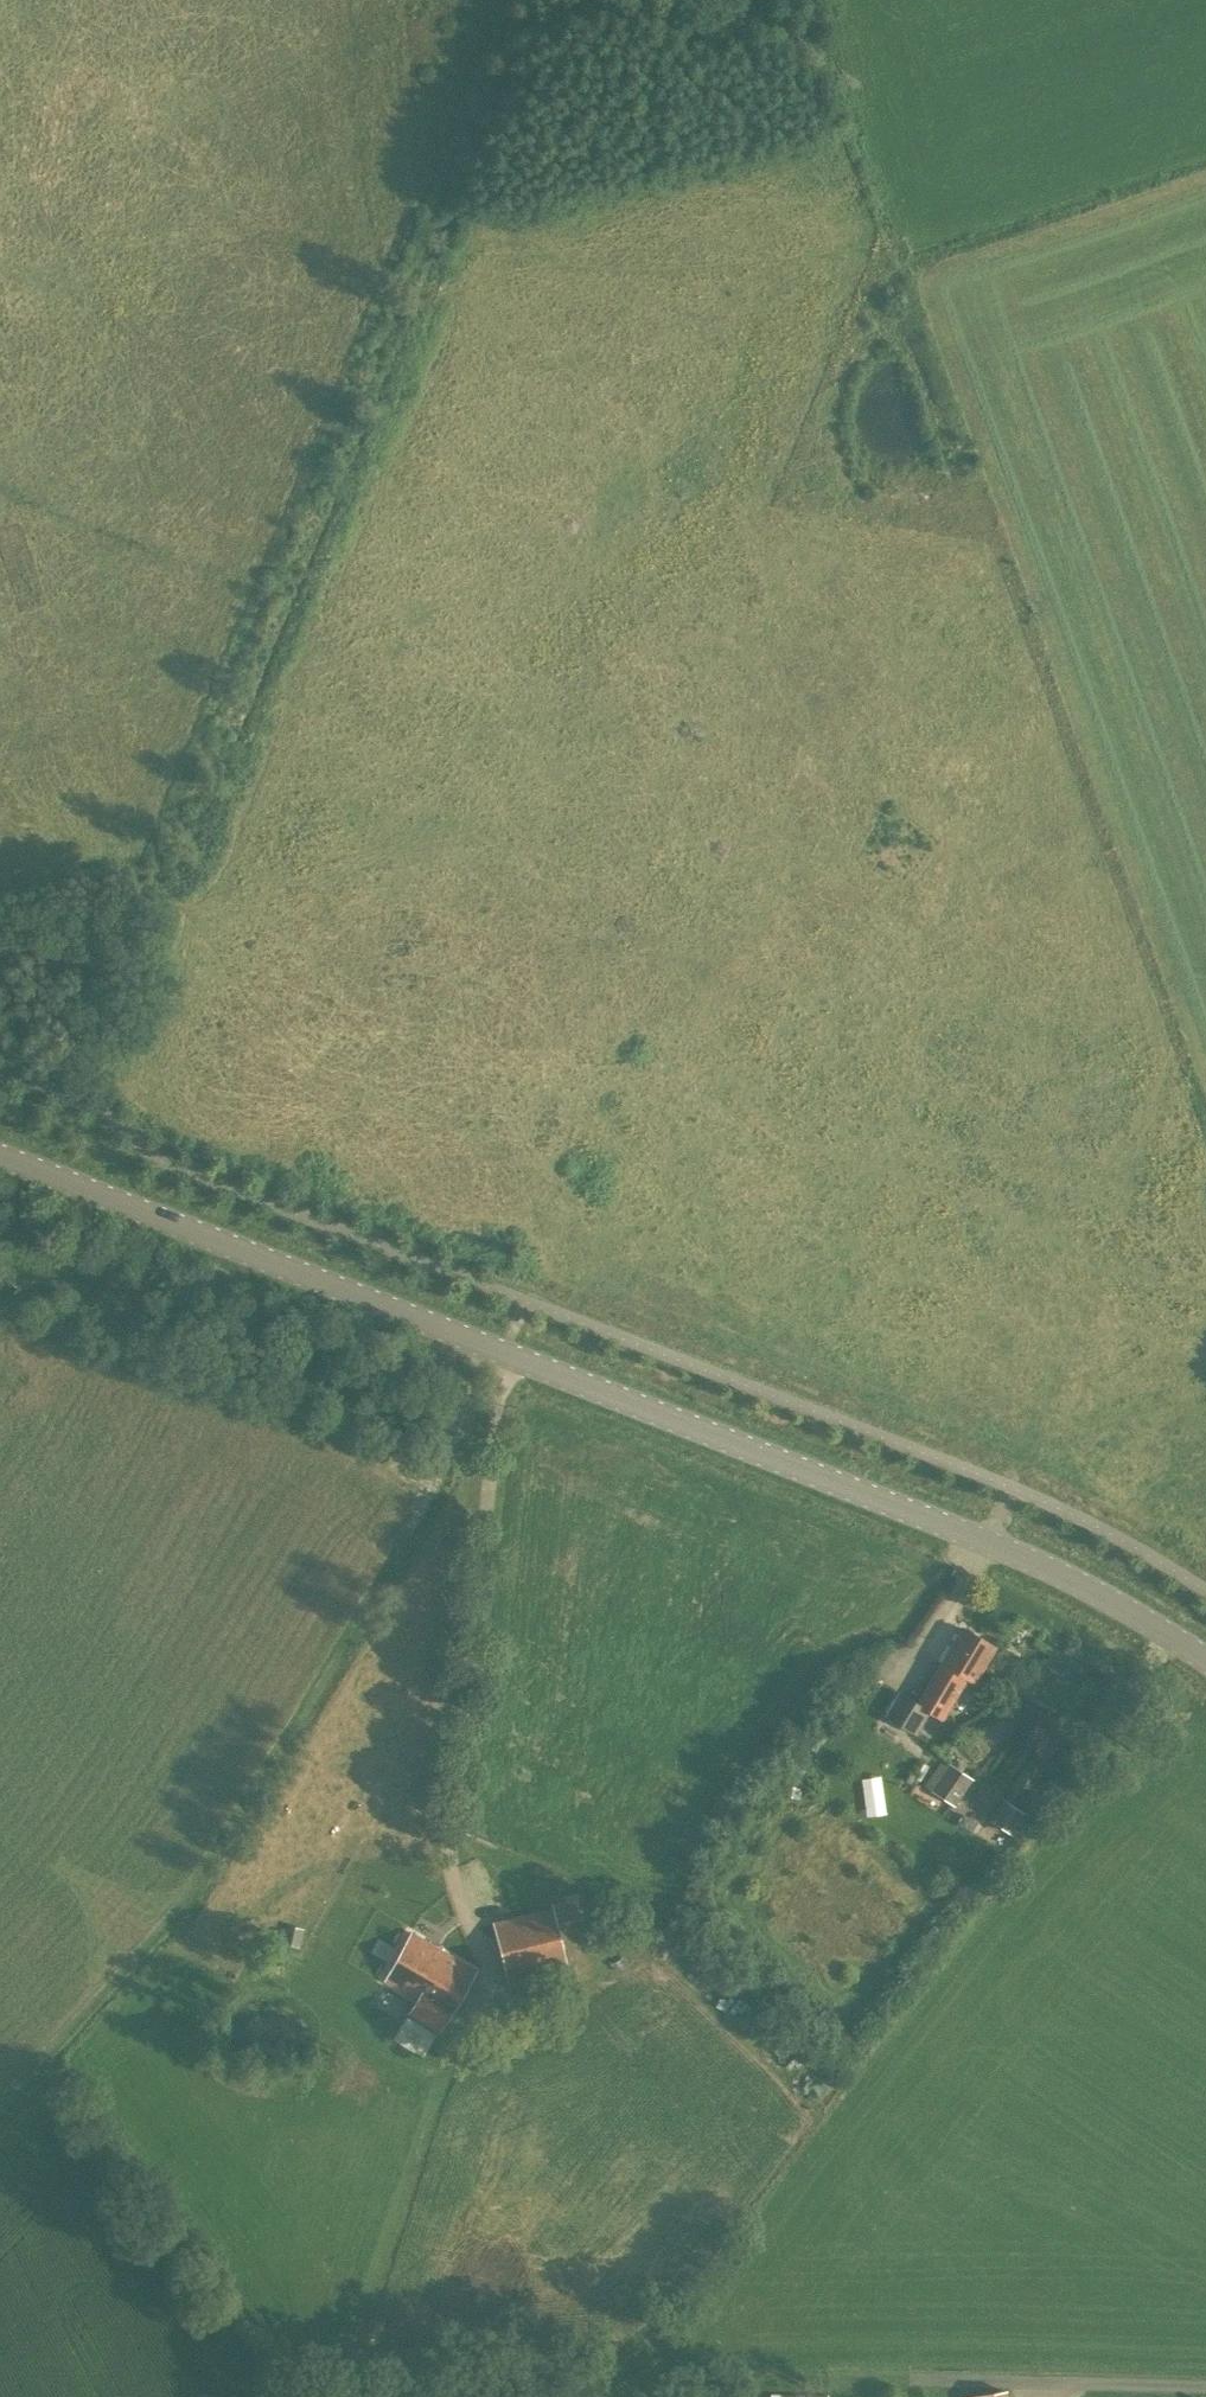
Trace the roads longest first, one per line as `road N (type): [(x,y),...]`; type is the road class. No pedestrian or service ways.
road 1 (secondary): [(0,1155),(970,1532),(1082,1585),(1205,1660)]

